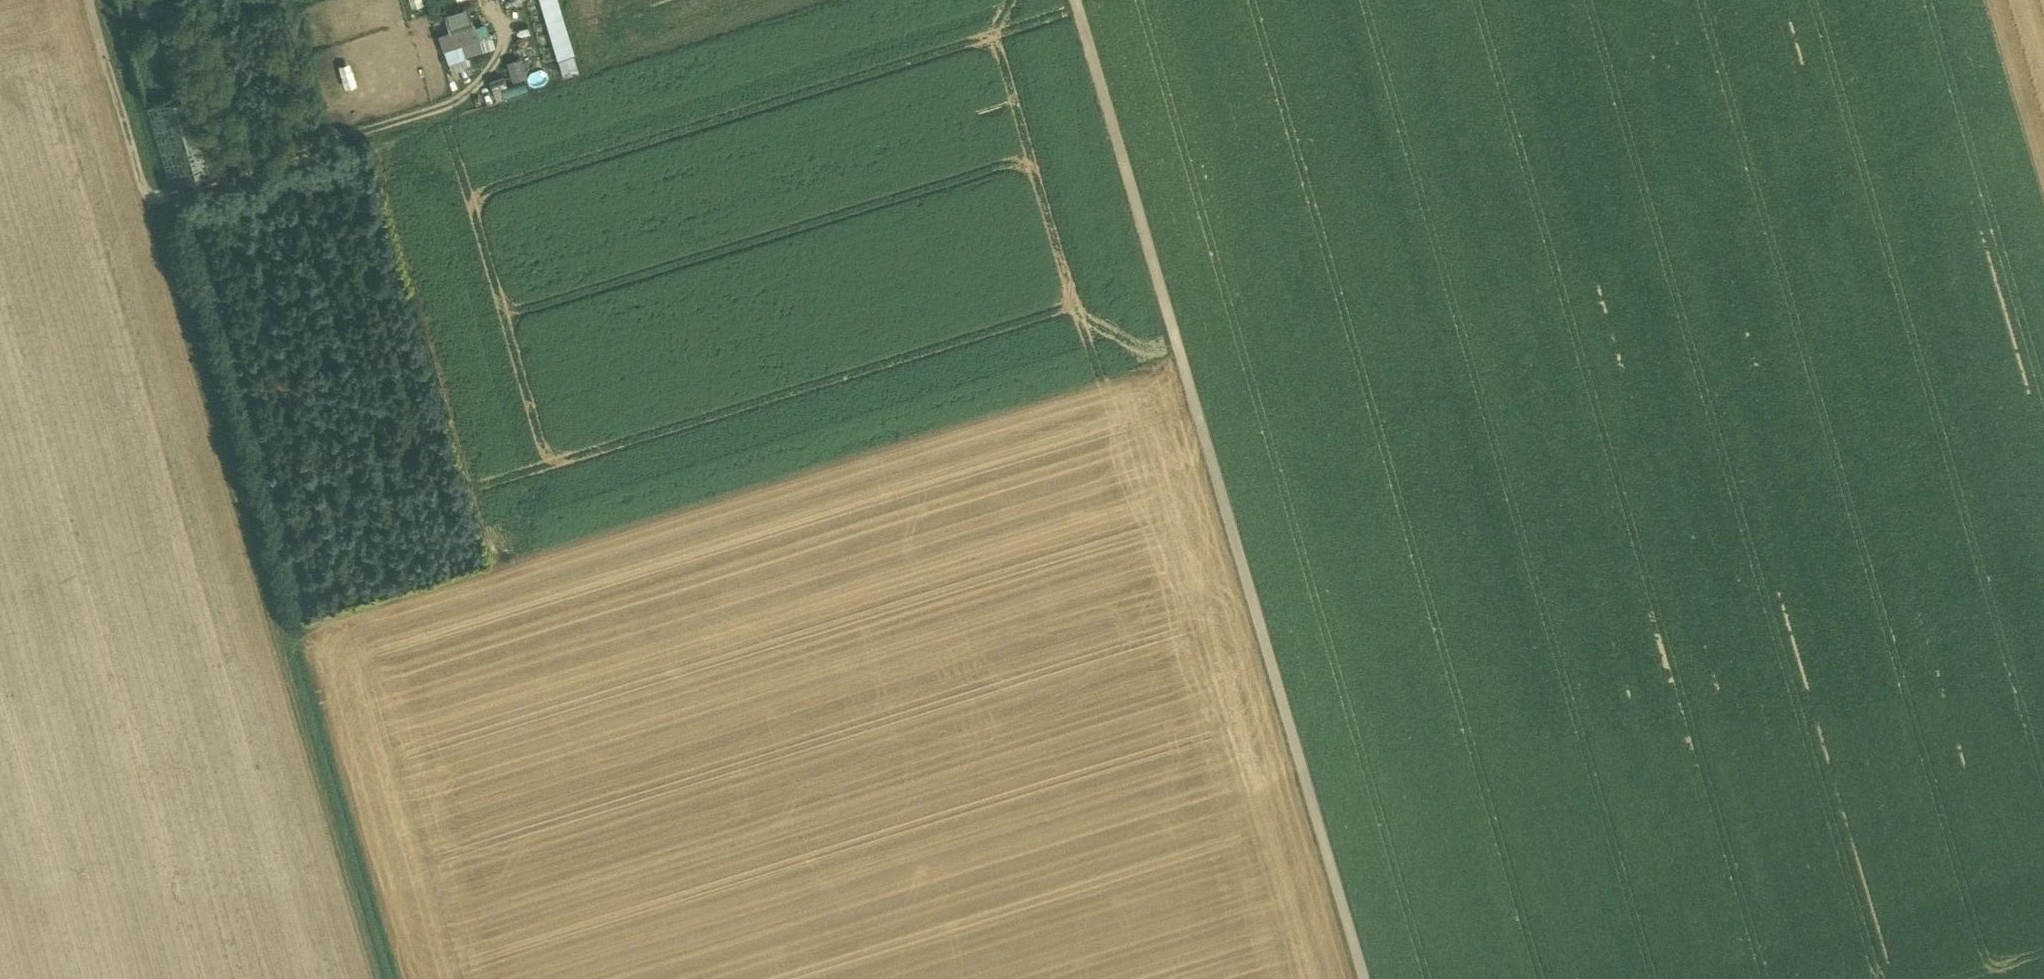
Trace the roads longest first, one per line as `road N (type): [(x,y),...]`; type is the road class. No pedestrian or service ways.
road 1 (track): [(89,0),(384,978)]
road 2 (track): [(1076,0),(1364,978)]

